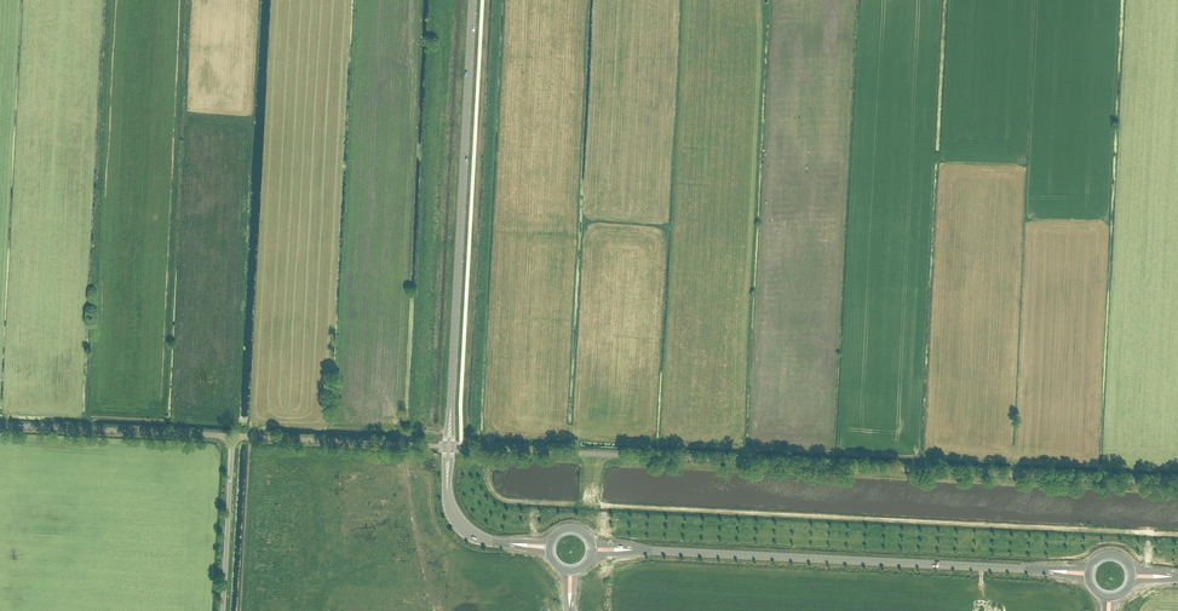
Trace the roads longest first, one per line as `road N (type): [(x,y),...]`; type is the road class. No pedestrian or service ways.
road 1 (track): [(489,448),(487,478),(503,501),(1177,535)]
road 2 (unclassified): [(1177,482),(453,447)]
road 3 (secondary): [(628,549),(1050,570)]
road 4 (secondary): [(472,0),(450,421)]
road 5 (unclassified): [(232,436),(0,424)]
road 6 (unclassified): [(445,446),(232,436)]
road 7 (unclassified): [(223,610),(232,436)]

